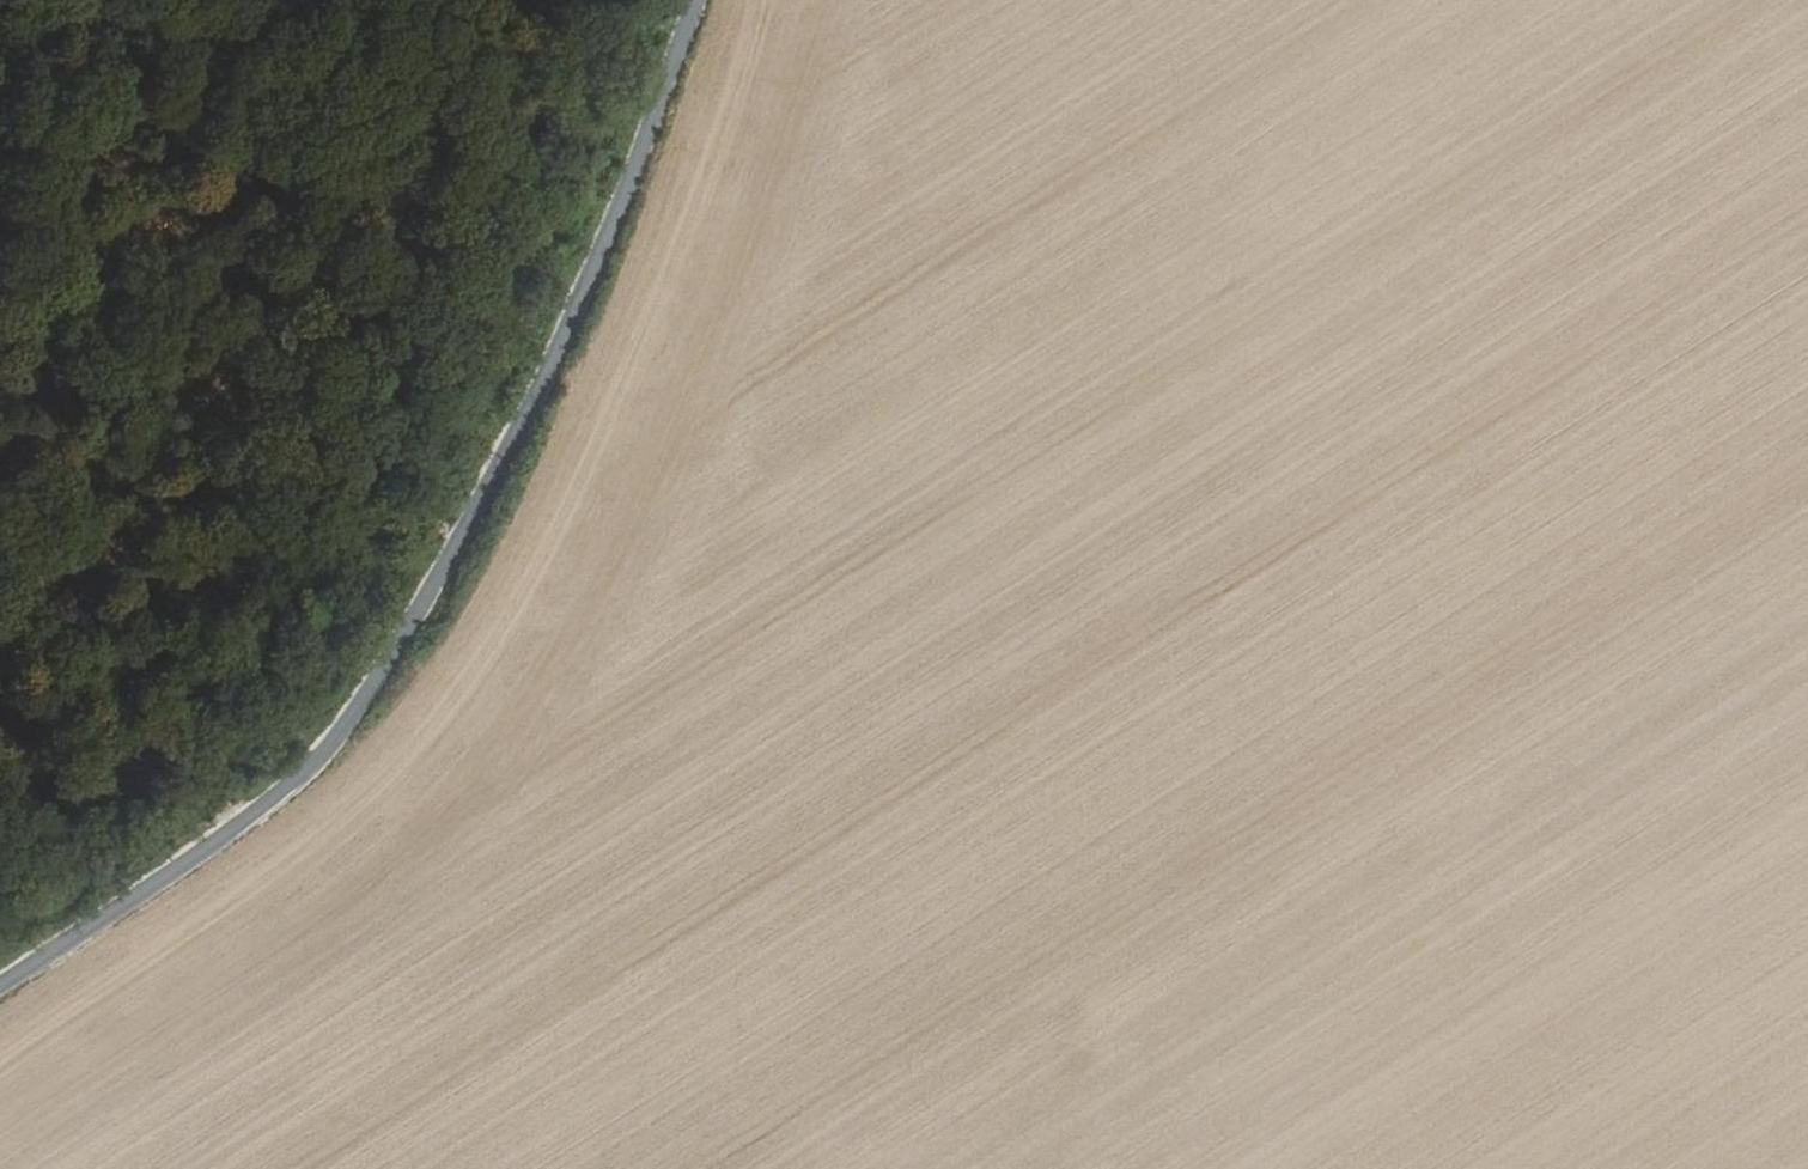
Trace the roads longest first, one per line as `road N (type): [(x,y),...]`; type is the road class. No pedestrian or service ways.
road 1 (track): [(663,0),(489,494),(312,743),(0,981)]

